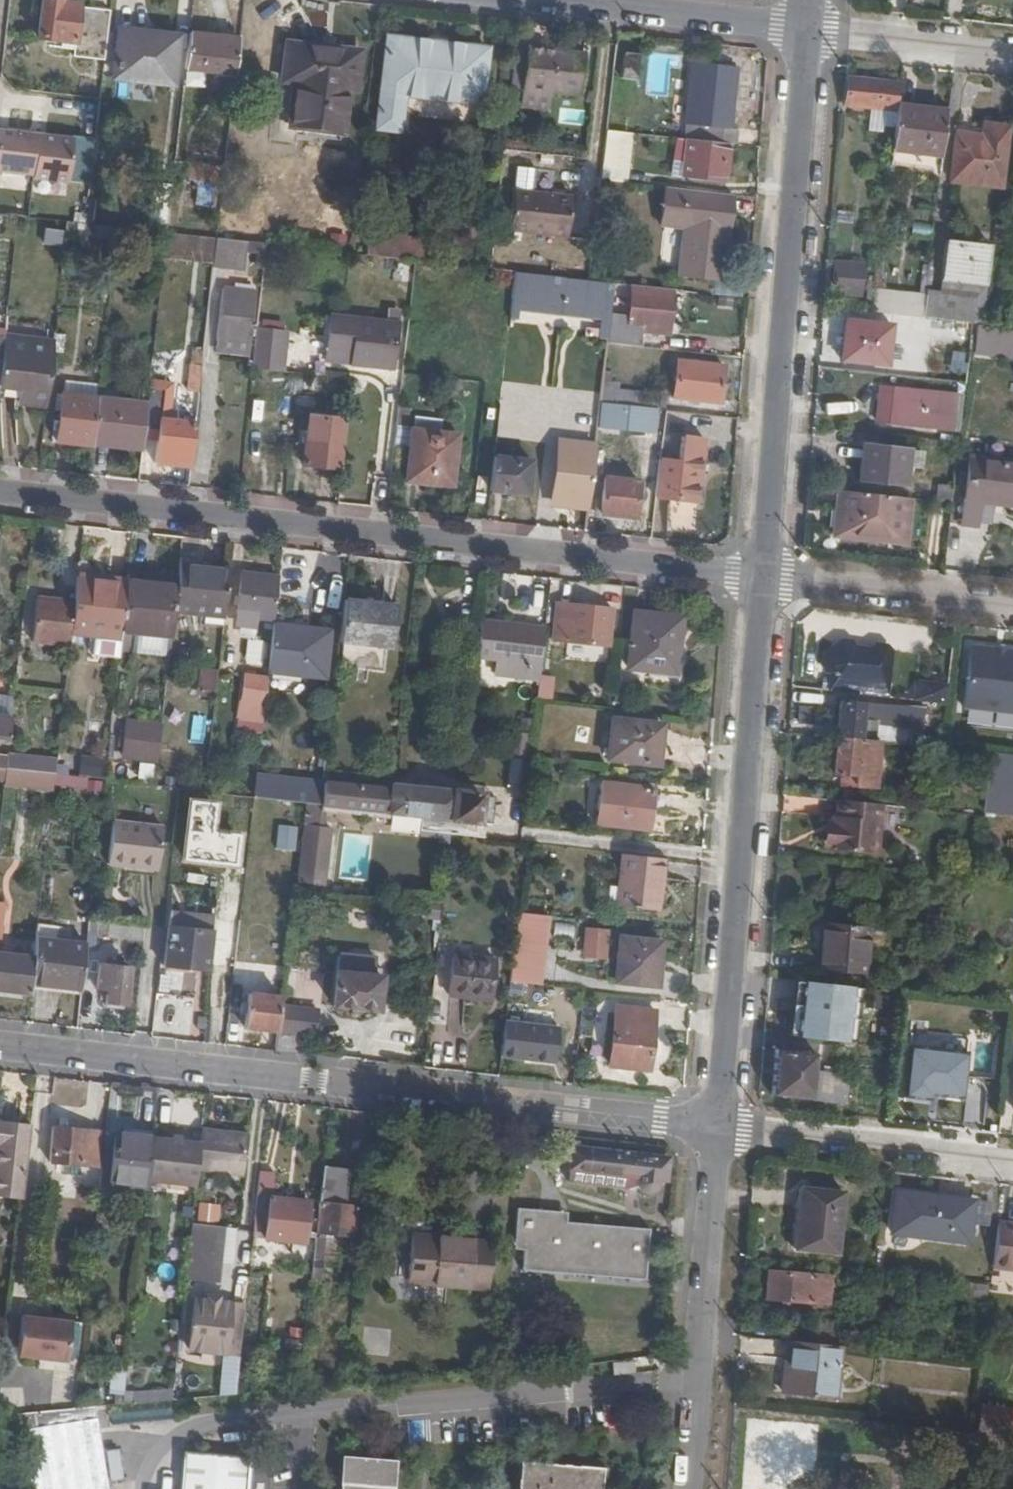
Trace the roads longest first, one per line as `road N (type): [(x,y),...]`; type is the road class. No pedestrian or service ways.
road 1 (residential): [(0,492),(765,579)]
road 2 (residential): [(720,1128),(0,1045)]
road 3 (residential): [(765,579),(720,1128)]
road 4 (residential): [(811,31),(765,579)]
road 5 (residential): [(720,1128),(689,1488)]
road 6 (residential): [(1012,1158),(720,1128)]
road 7 (residential): [(535,0),(811,31)]
road 8 (residential): [(765,579),(1012,607)]
road 9 (residential): [(811,31),(1012,53)]

